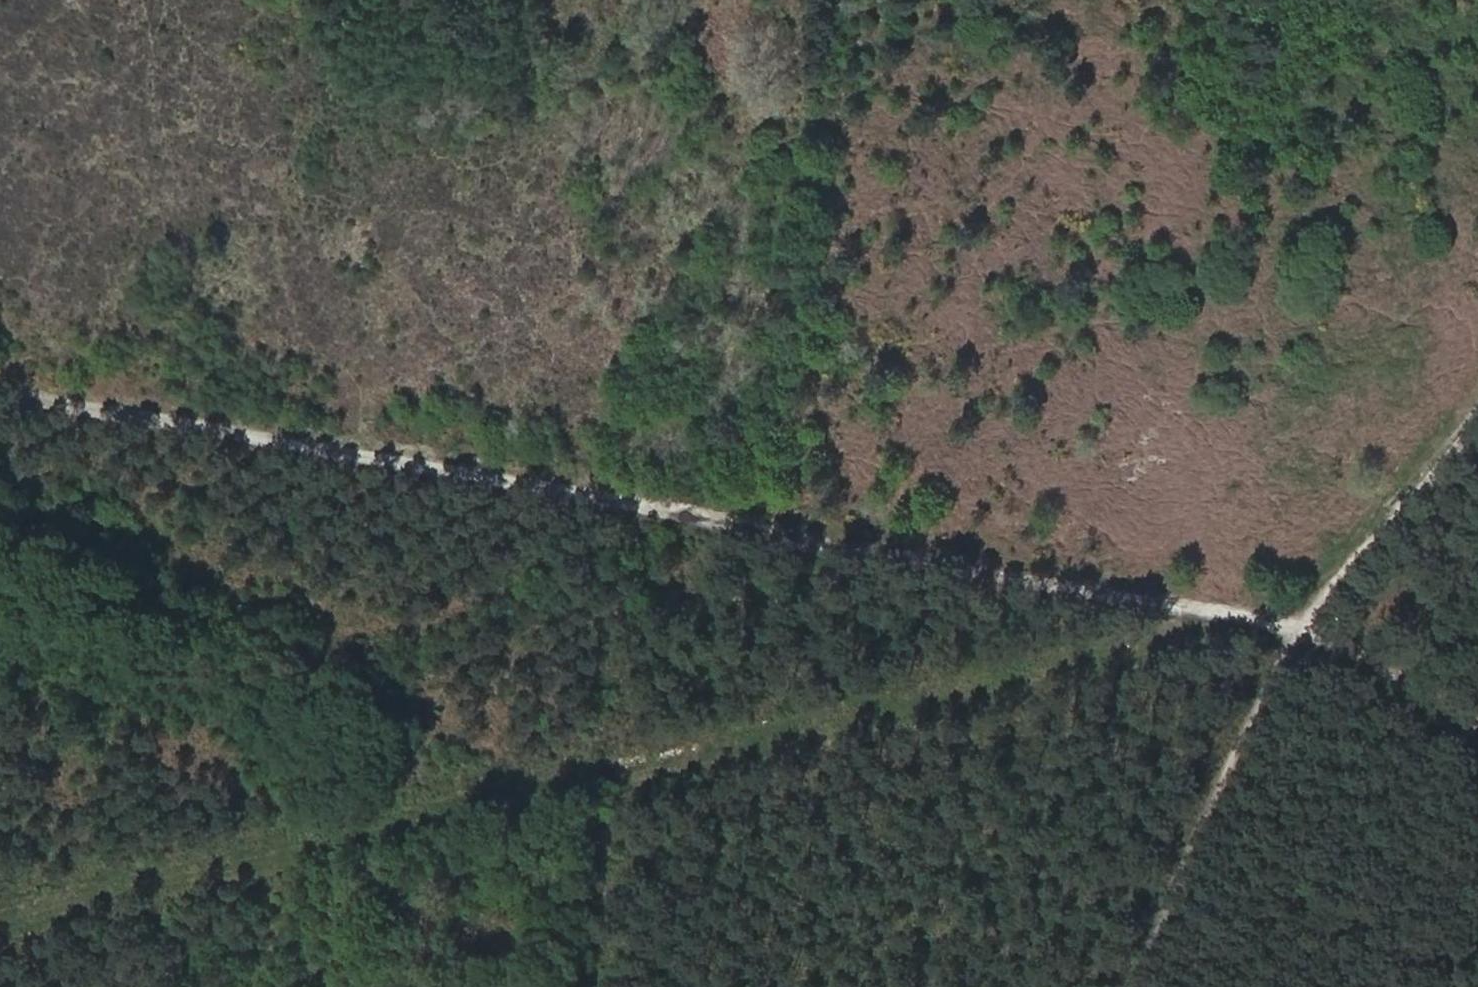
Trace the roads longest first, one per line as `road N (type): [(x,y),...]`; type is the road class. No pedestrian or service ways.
road 1 (track): [(1303,625),(0,394)]
road 2 (track): [(1303,625),(1129,986)]
road 3 (track): [(1477,724),(1303,625)]

